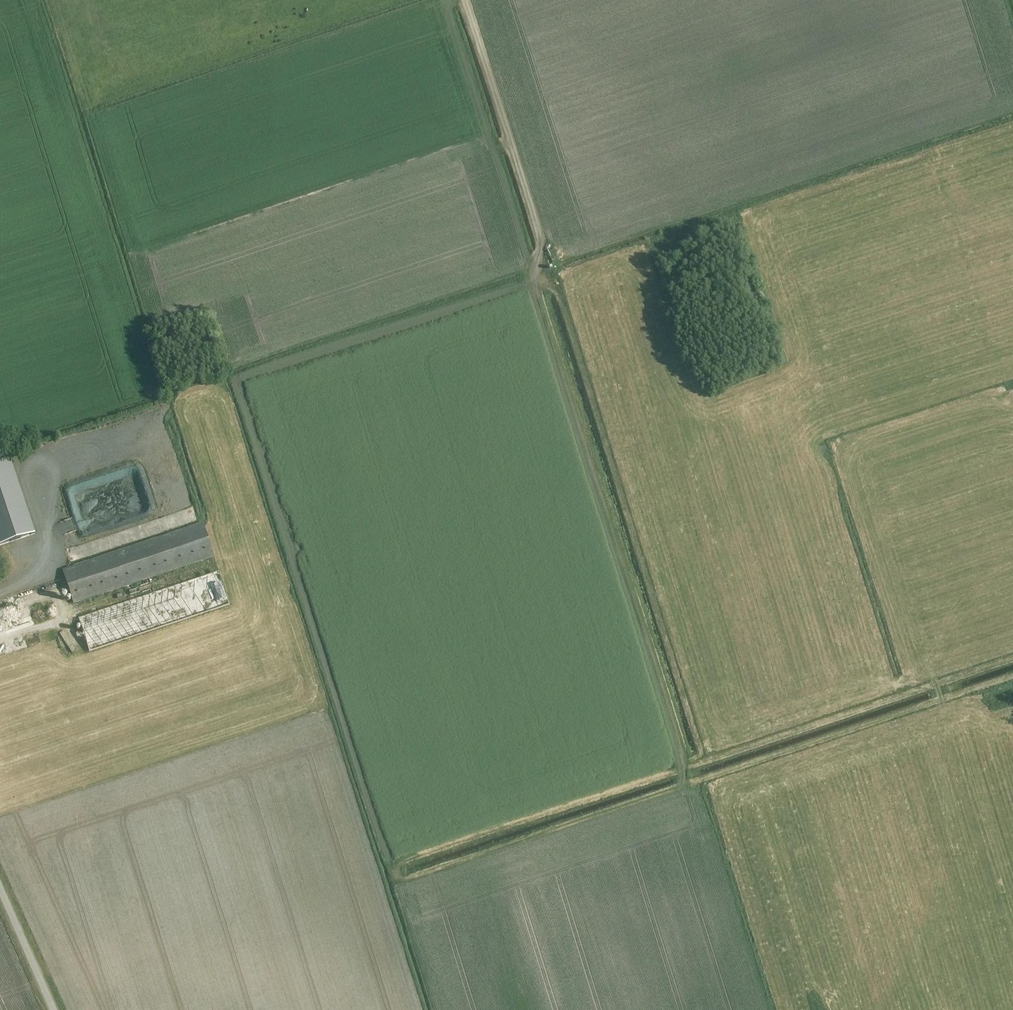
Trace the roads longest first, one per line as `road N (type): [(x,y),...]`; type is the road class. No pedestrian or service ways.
road 1 (track): [(463,0),(561,302)]
road 2 (unclassified): [(54,1009),(0,889)]

